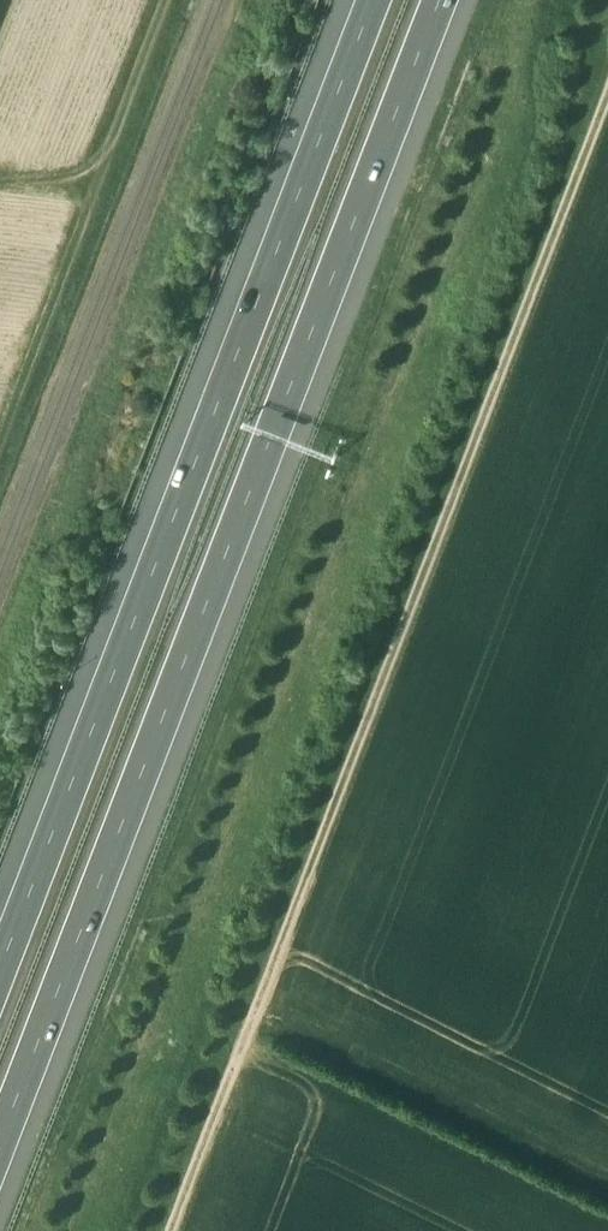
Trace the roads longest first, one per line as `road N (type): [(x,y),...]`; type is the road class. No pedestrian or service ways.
road 1 (motorway): [(0,1141),(440,0)]
road 2 (track): [(607,119),(182,1230)]
road 3 (motorway): [(376,0),(0,981)]
road 4 (track): [(0,450),(176,0)]

